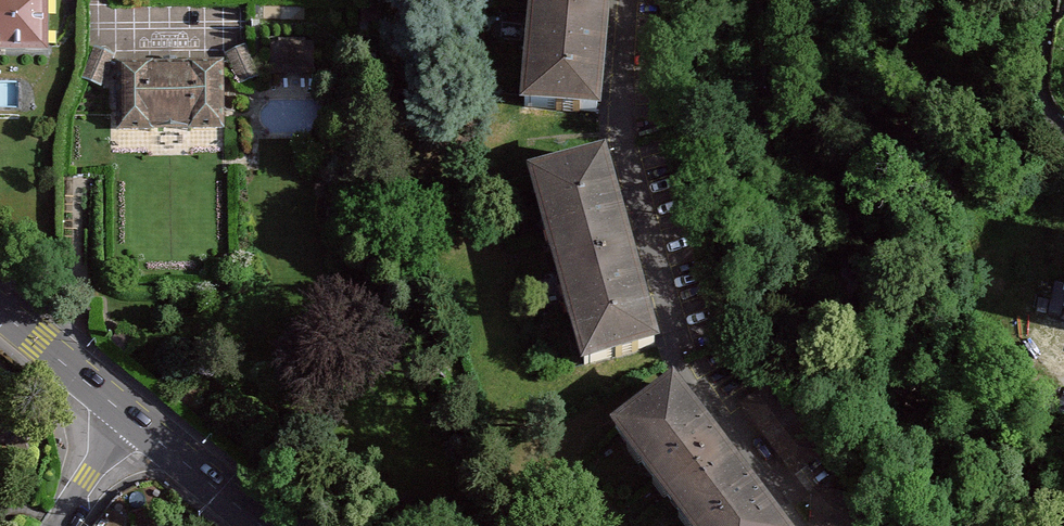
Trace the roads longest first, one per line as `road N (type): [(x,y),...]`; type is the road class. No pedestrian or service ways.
road 1 (secondary): [(132,418),(267,525)]
road 2 (secondary): [(0,312),(132,418)]
road 3 (residential): [(59,525),(132,418)]

